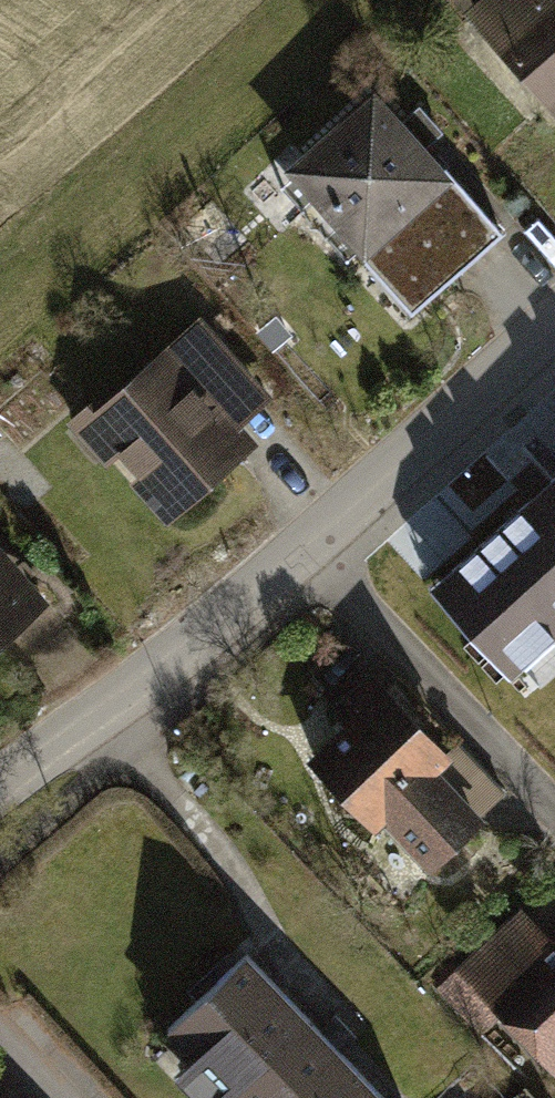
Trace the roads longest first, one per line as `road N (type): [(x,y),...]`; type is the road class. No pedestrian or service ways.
road 1 (residential): [(0,788),(554,319)]

